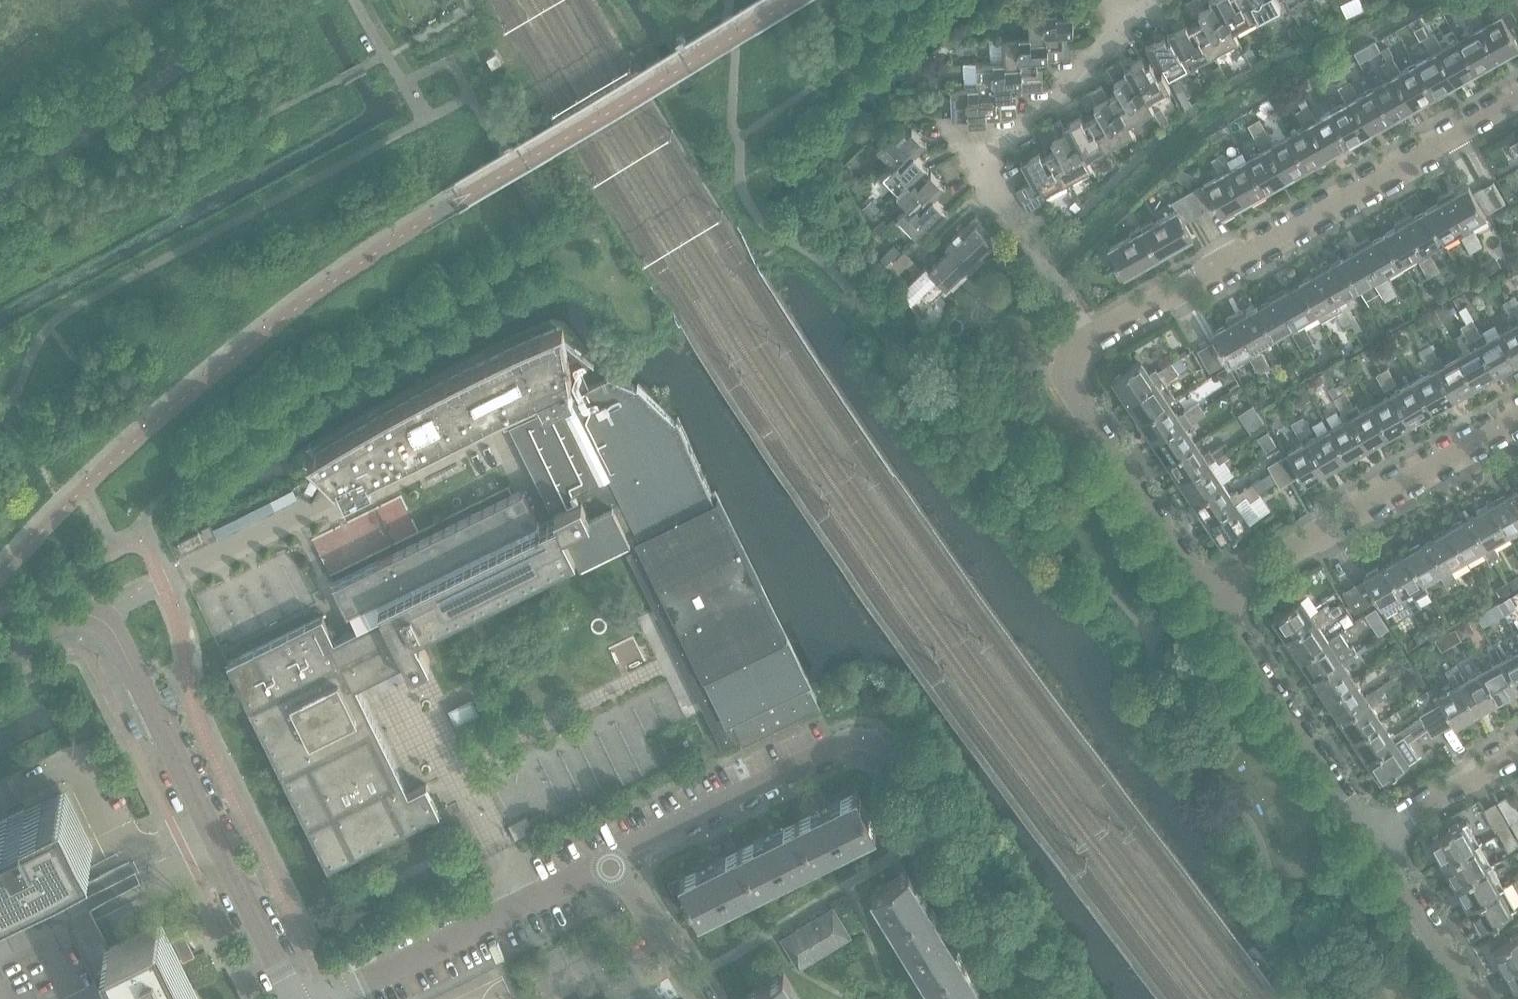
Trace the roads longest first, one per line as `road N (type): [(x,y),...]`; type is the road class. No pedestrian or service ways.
road 1 (residential): [(609,858),(855,741),(871,742),(889,750),(1039,998)]
road 2 (tertiary): [(294,998),(118,636),(101,615),(70,606),(0,635)]
road 3 (residential): [(1517,103),(1078,348)]
road 4 (residential): [(1078,348),(980,162),(1175,0)]
road 5 (residential): [(1212,600),(1517,425)]
road 6 (residential): [(323,998),(609,858)]
road 7 (residential): [(1212,600),(1064,384),(1078,348)]
road 8 (residential): [(1372,839),(1212,600)]
road 9 (residential): [(1466,998),(1372,839)]
road 10 (residential): [(1372,839),(1517,756)]
road 11 (residential): [(609,858),(696,998)]

